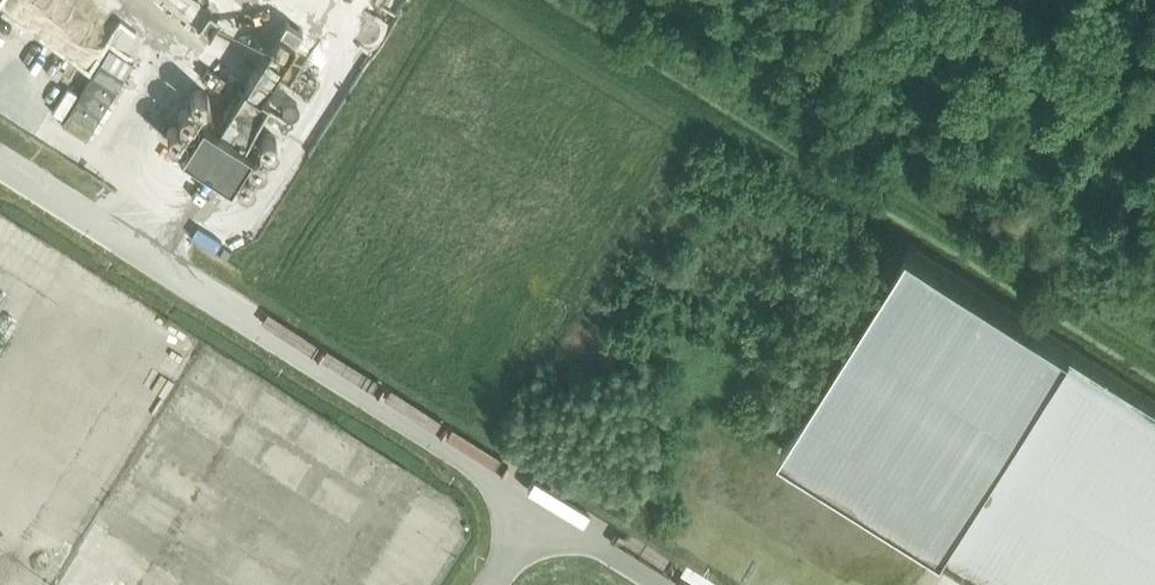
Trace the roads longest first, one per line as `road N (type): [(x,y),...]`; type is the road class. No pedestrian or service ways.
road 1 (unclassified): [(537,508),(0,168)]
road 2 (unclassified): [(659,584),(537,508)]

